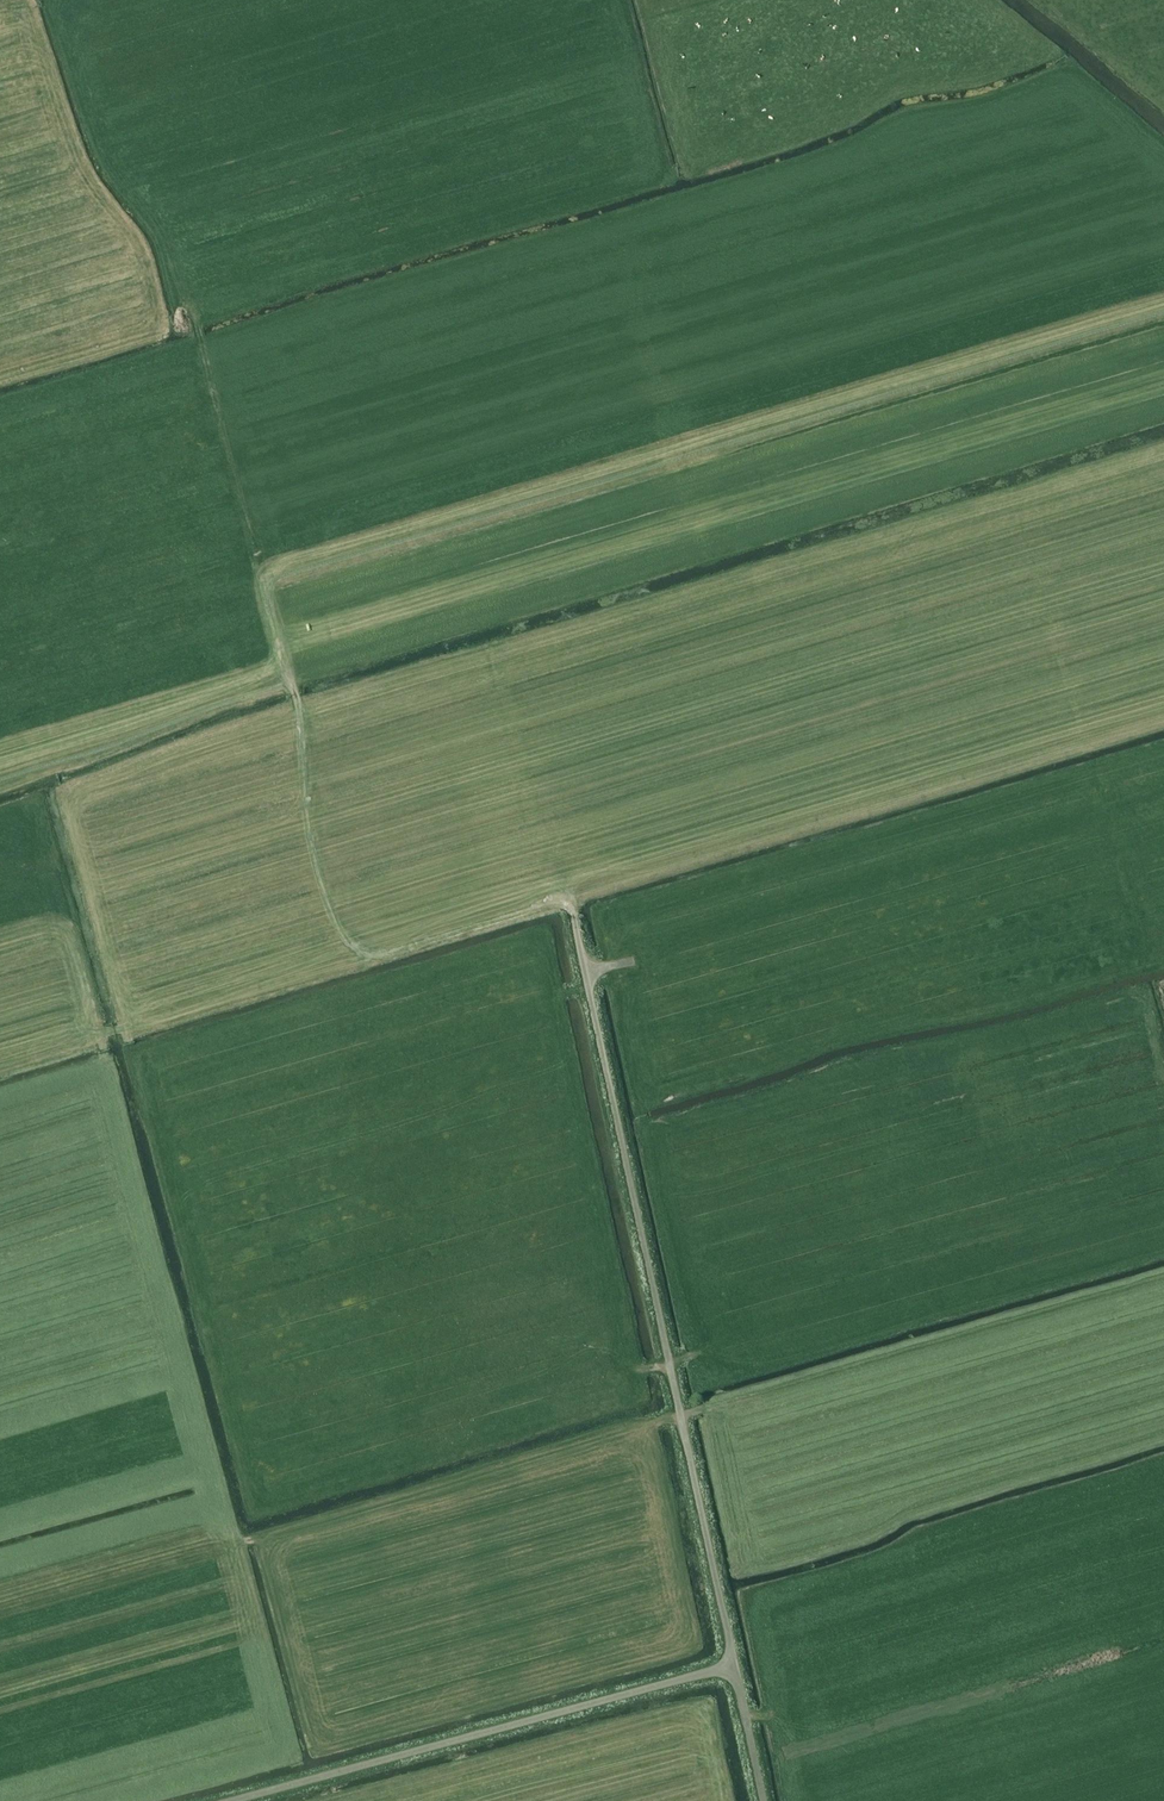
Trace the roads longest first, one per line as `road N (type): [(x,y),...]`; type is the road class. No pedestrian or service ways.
road 1 (unclassified): [(734,1667),(584,971)]
road 2 (unclassified): [(230,1800),(734,1667)]
road 3 (unclassified): [(763,1800),(734,1667)]

